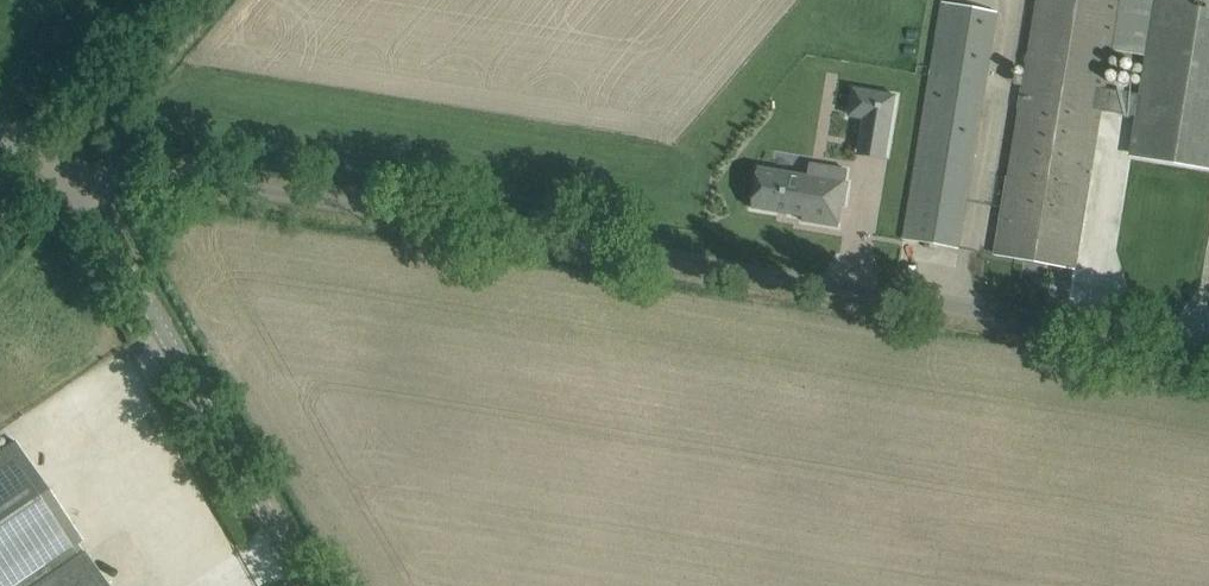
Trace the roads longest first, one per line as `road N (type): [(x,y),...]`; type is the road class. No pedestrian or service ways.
road 1 (unclassified): [(1208,347),(150,174),(70,177)]
road 2 (tertiary): [(312,585),(136,273),(70,177)]

